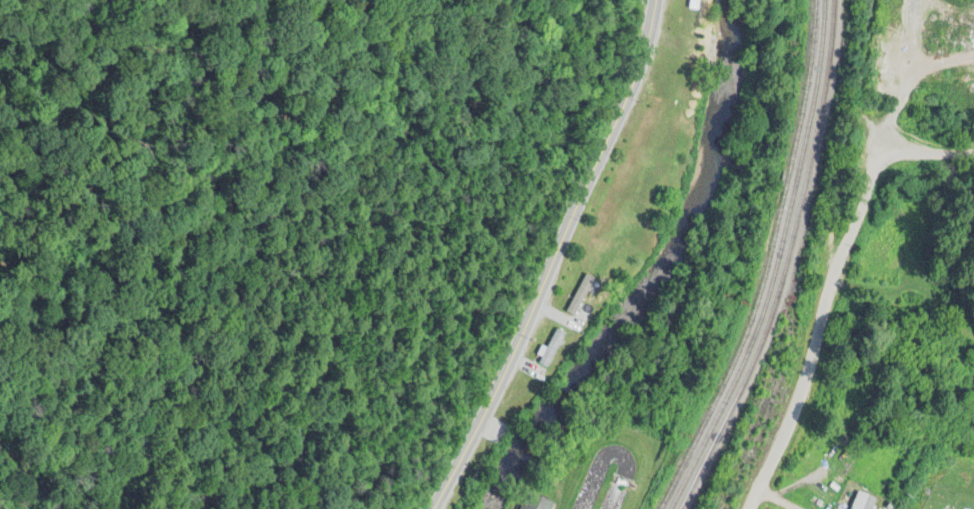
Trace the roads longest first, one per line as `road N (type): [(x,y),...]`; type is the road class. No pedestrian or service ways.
road 1 (secondary): [(441,508),(636,76),(655,0)]
road 2 (residential): [(767,487),(855,222),(897,161),(973,142)]

